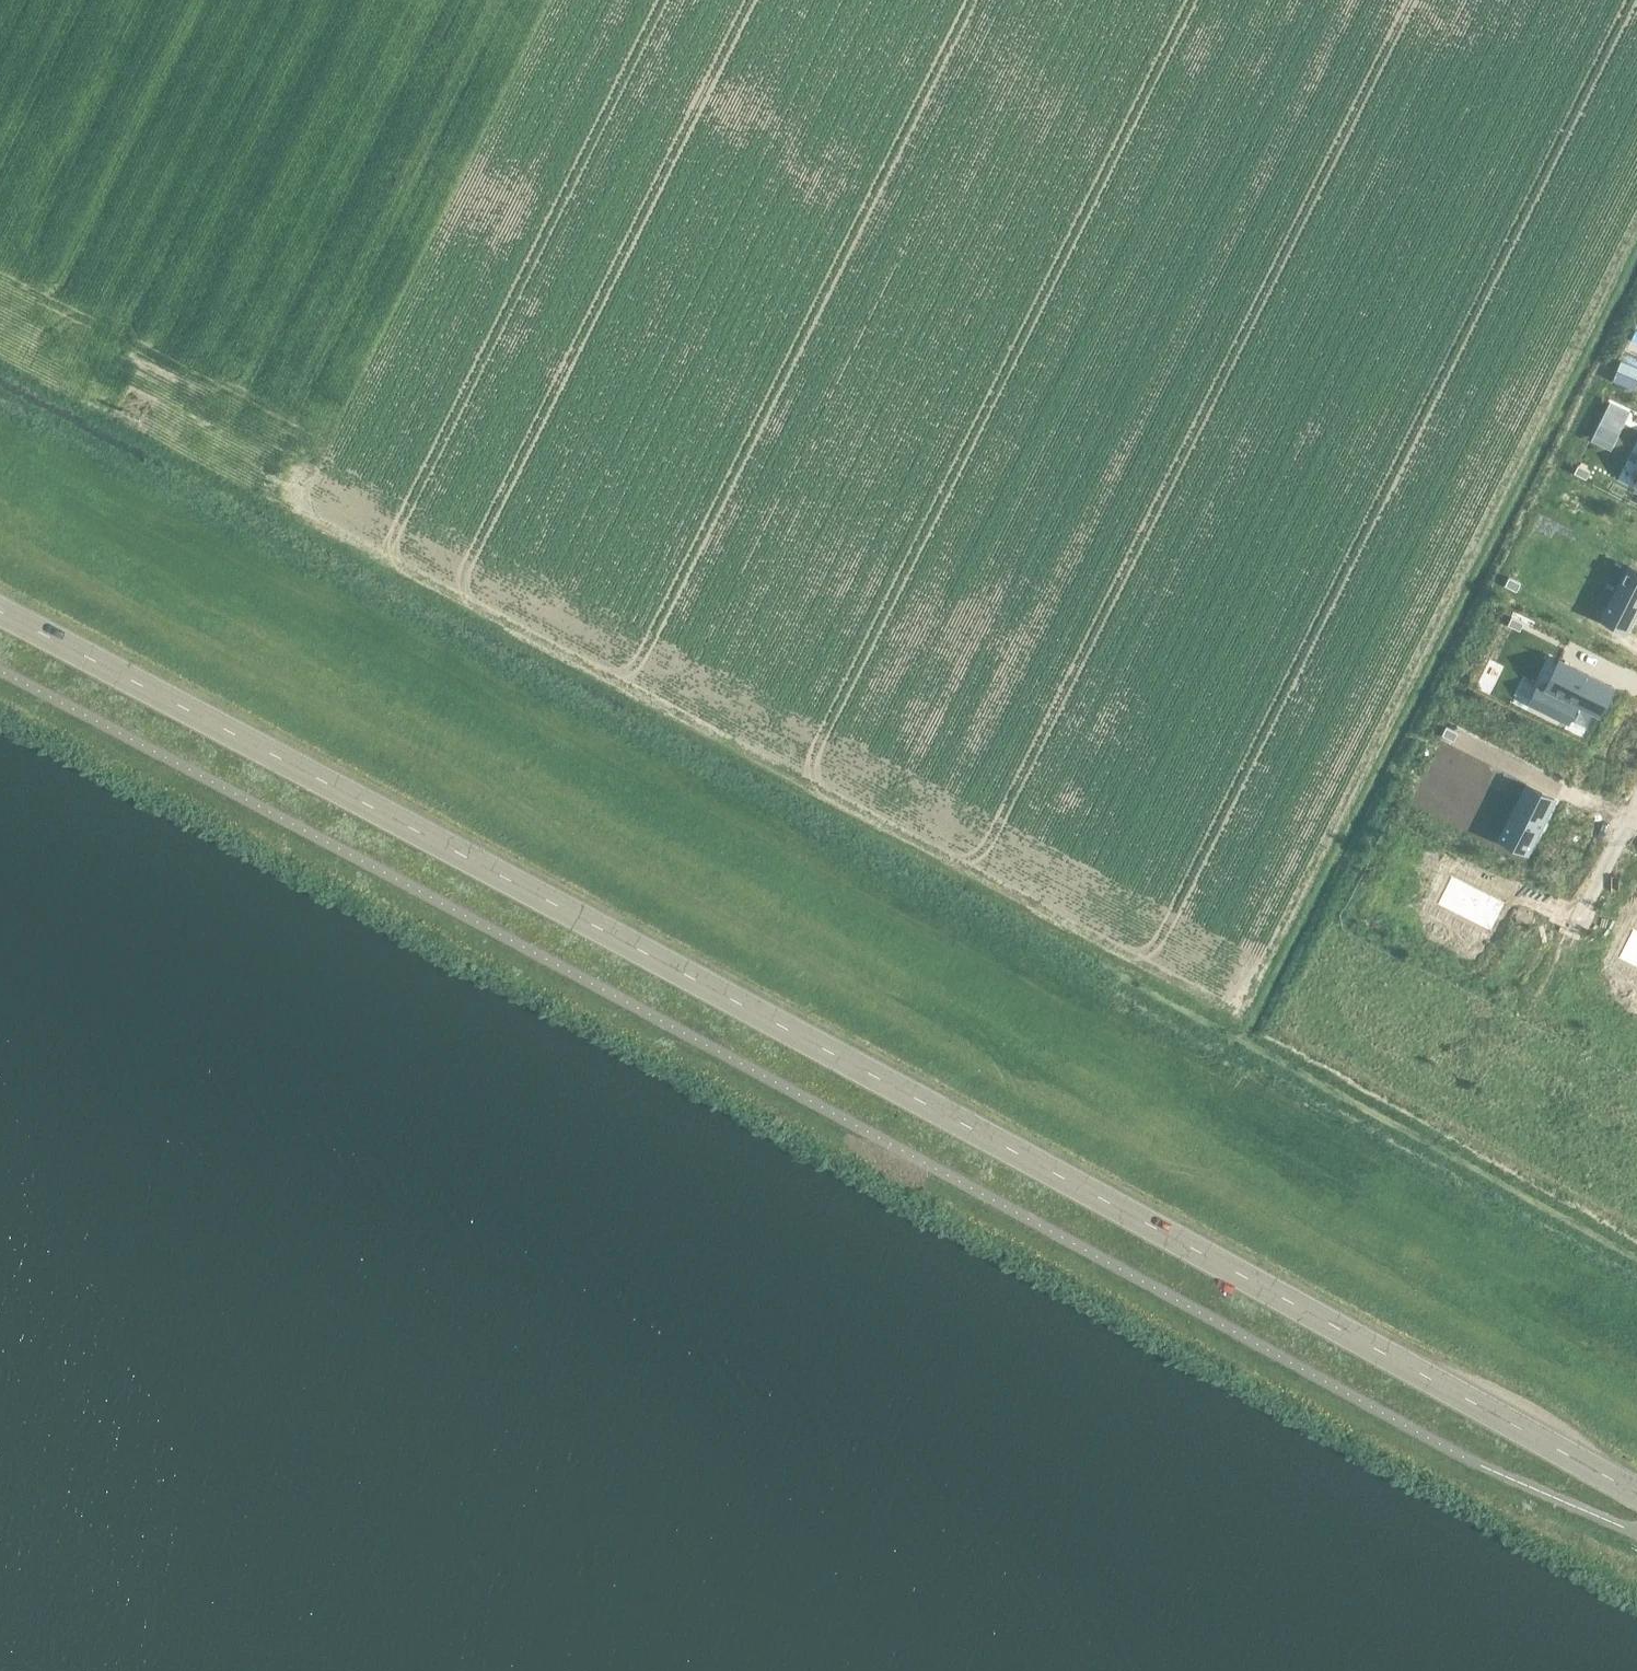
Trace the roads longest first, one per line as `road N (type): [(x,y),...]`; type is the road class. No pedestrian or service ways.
road 1 (tertiary): [(1636,1493),(0,616)]
road 2 (residential): [(1578,923),(1636,810)]

